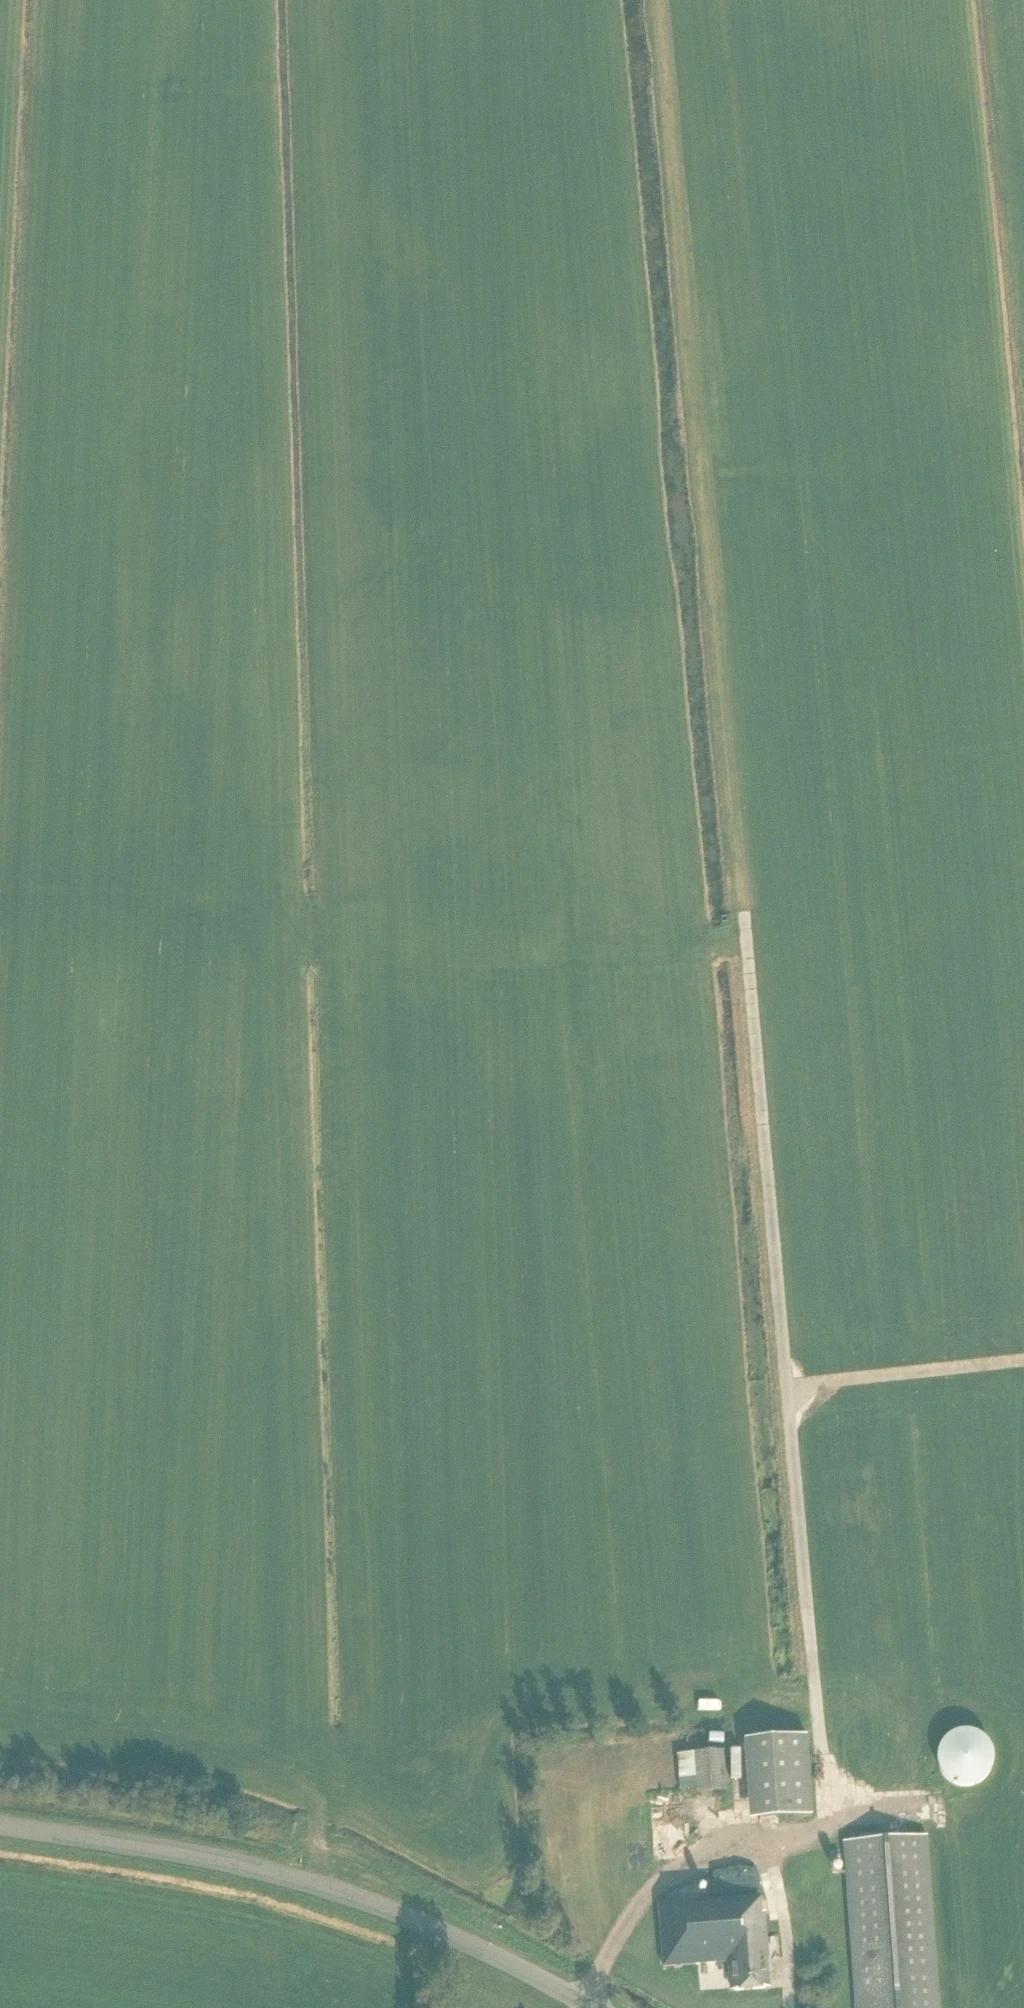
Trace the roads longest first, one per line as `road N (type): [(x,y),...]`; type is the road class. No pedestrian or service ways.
road 1 (tertiary): [(594,2007),(455,1937),(337,1891),(215,1861),(0,1825)]

